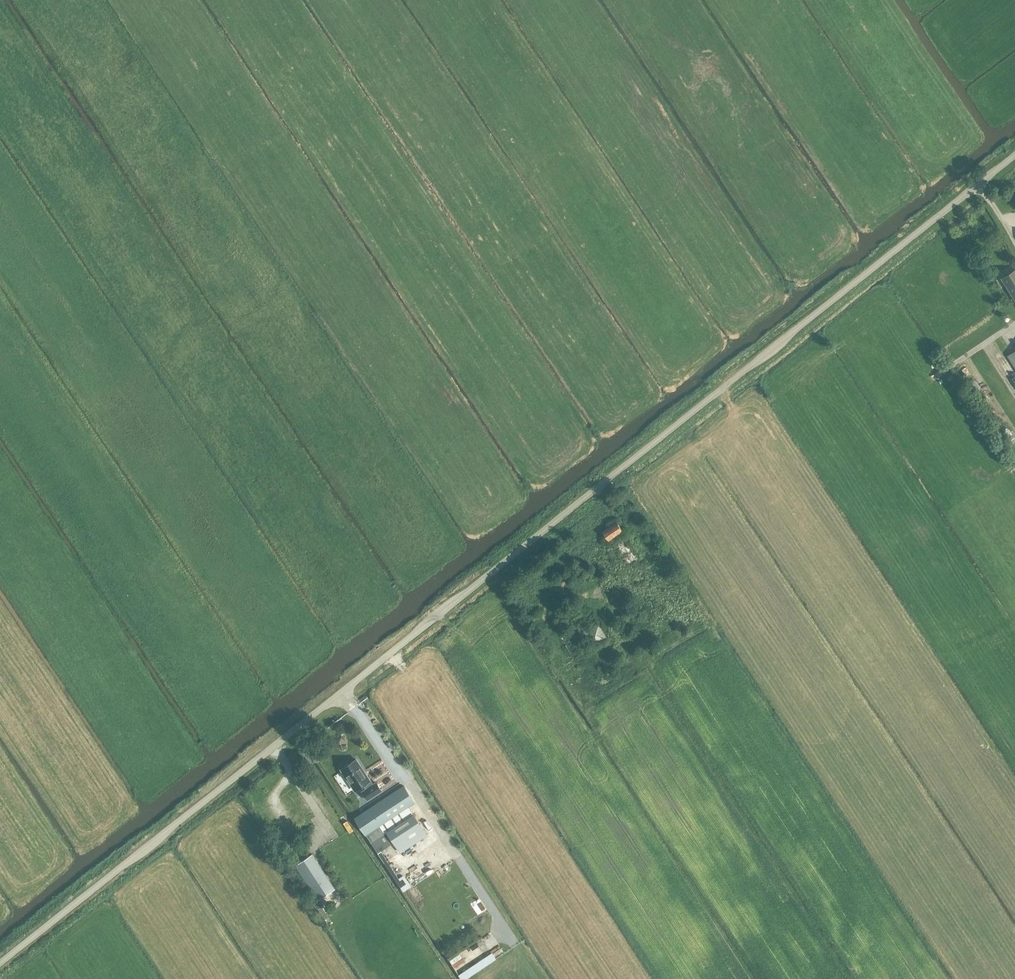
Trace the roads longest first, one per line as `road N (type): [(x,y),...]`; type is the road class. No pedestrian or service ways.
road 1 (unclassified): [(0,964),(1014,156)]
road 2 (track): [(672,691),(613,729),(576,740),(508,688),(438,614)]

